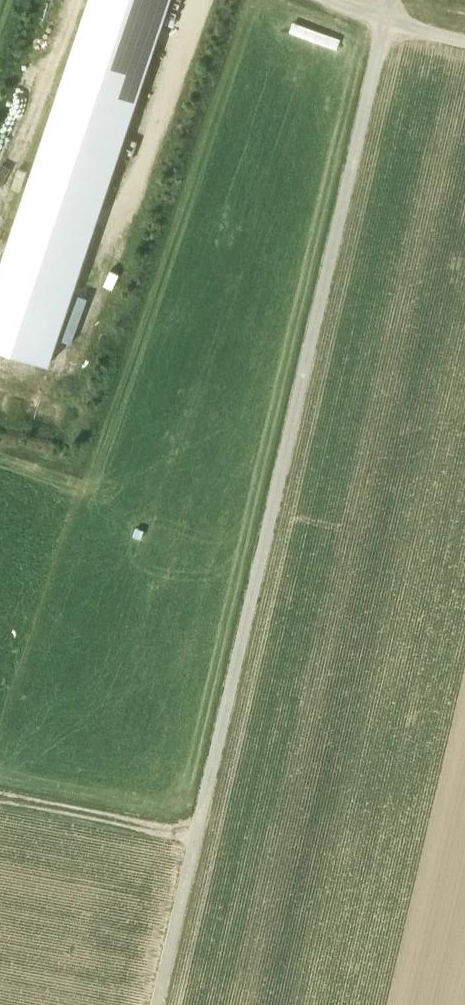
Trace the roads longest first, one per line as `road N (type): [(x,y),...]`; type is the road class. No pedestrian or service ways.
road 1 (track): [(385,20),(156,1004)]
road 2 (track): [(0,801),(195,840)]
road 3 (track): [(464,42),(331,0)]

